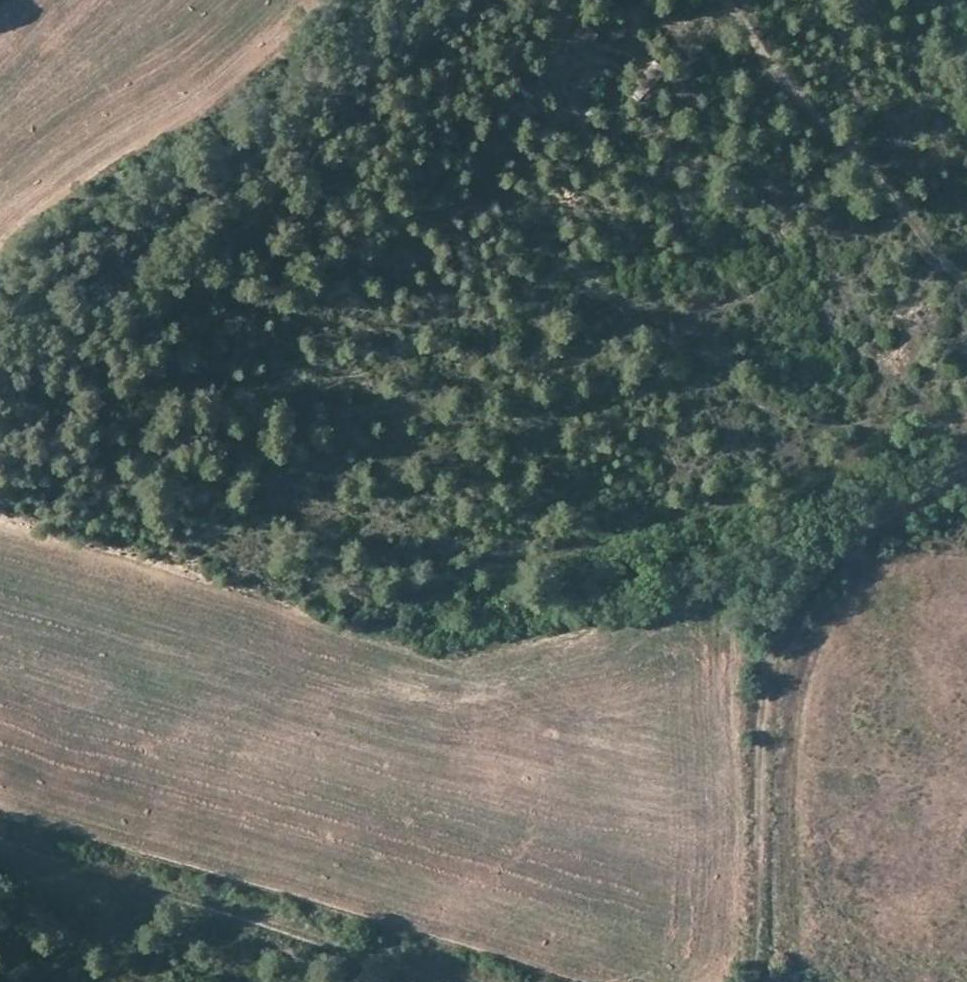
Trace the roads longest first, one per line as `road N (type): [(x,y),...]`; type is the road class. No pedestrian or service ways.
road 1 (track): [(754,981),(757,741),(771,642),(833,560),(934,484),(966,476)]
road 2 (track): [(0,847),(431,981)]

